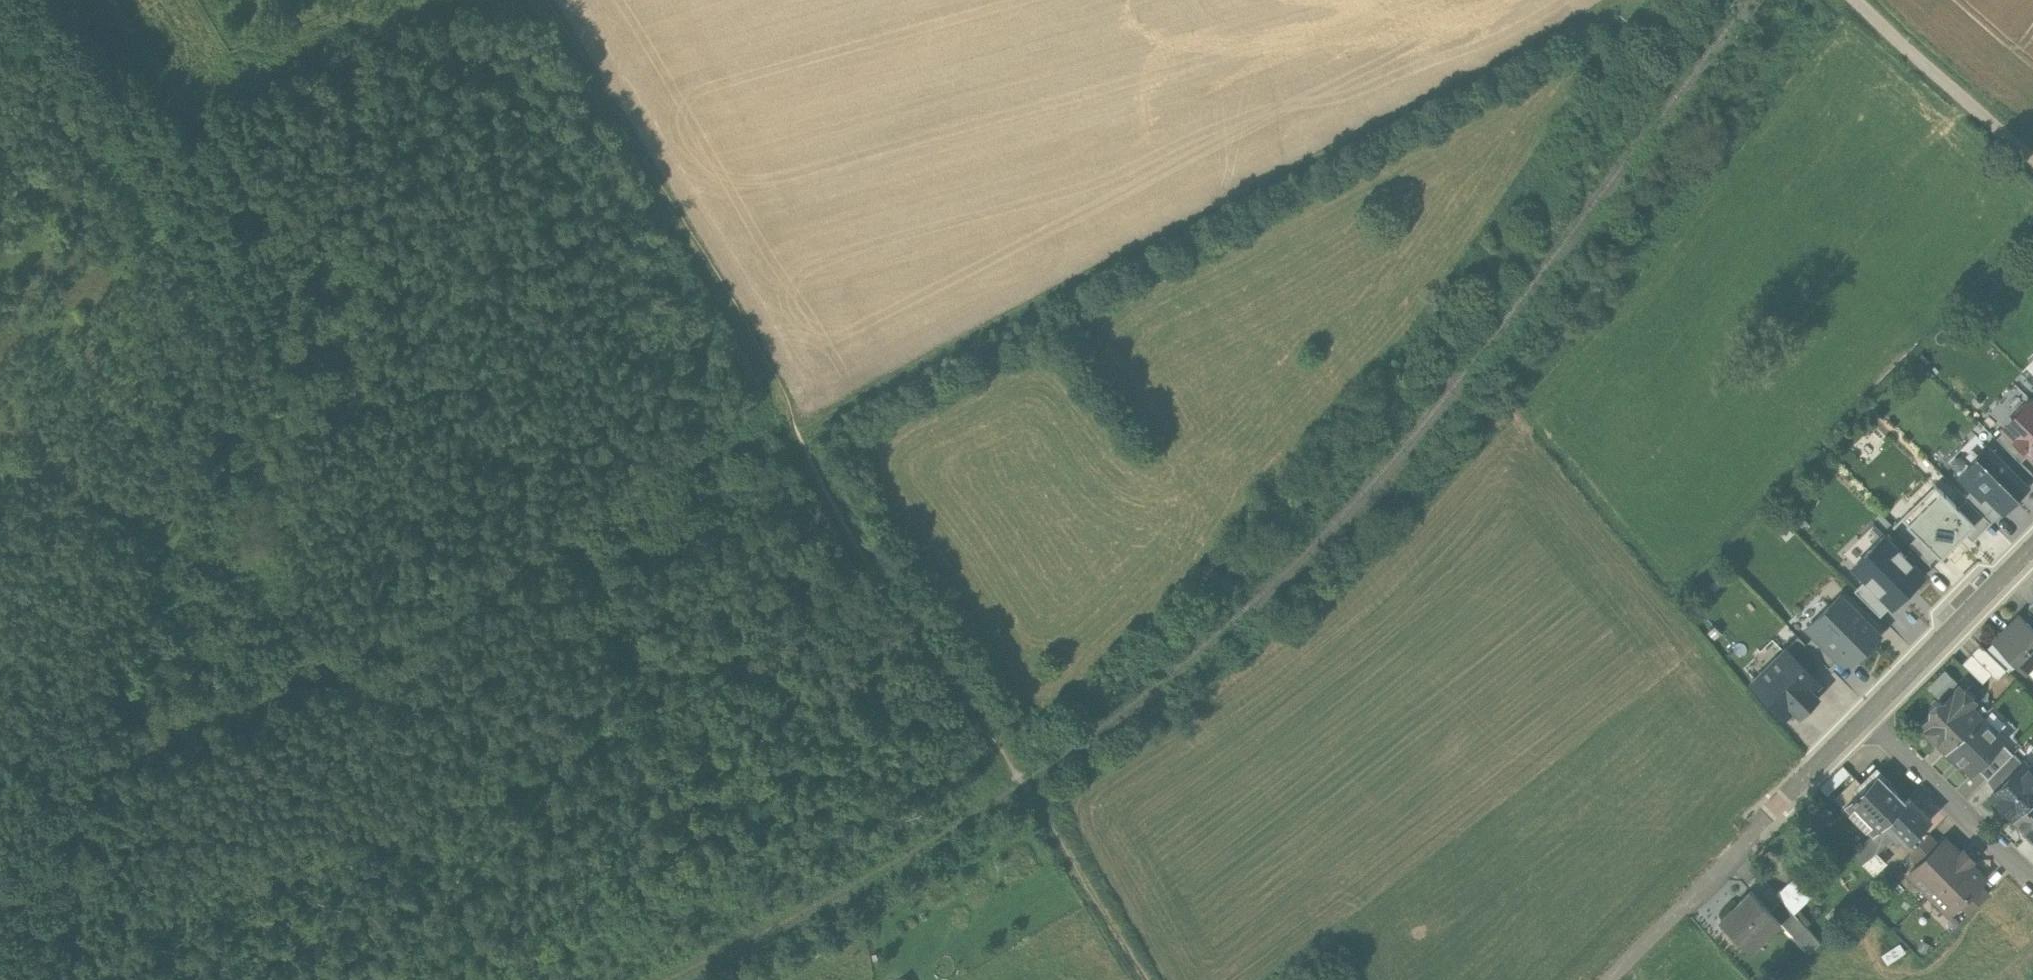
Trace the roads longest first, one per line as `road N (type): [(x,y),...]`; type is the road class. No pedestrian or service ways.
road 1 (track): [(1144,979),(1007,753),(794,435),(539,0)]
road 2 (residential): [(1611,979),(1869,719)]
road 3 (track): [(1856,0),(2032,159)]
road 4 (residential): [(1869,719),(2032,884)]
road 5 (residential): [(1869,719),(2032,557)]

